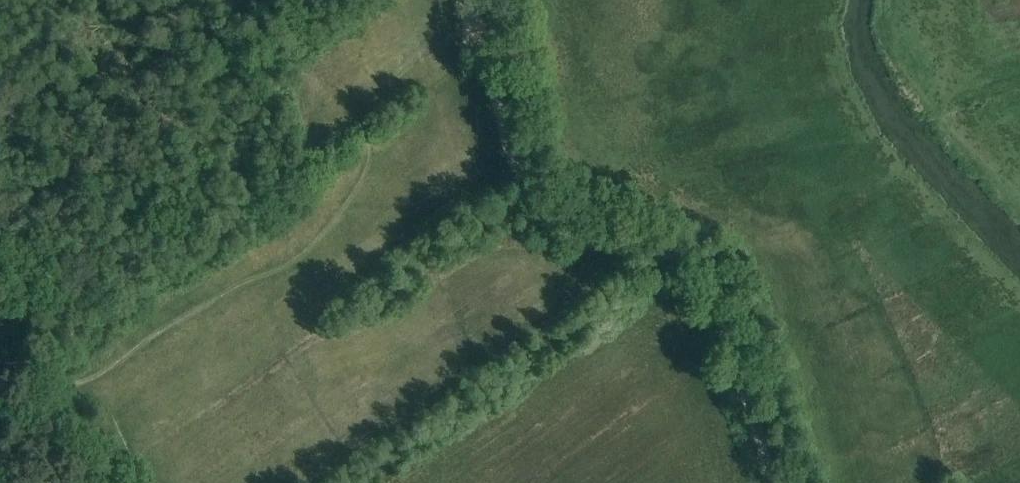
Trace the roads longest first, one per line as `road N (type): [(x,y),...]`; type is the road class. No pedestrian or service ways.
road 1 (track): [(771,482),(709,273),(665,255),(585,245),(536,210),(472,27)]

